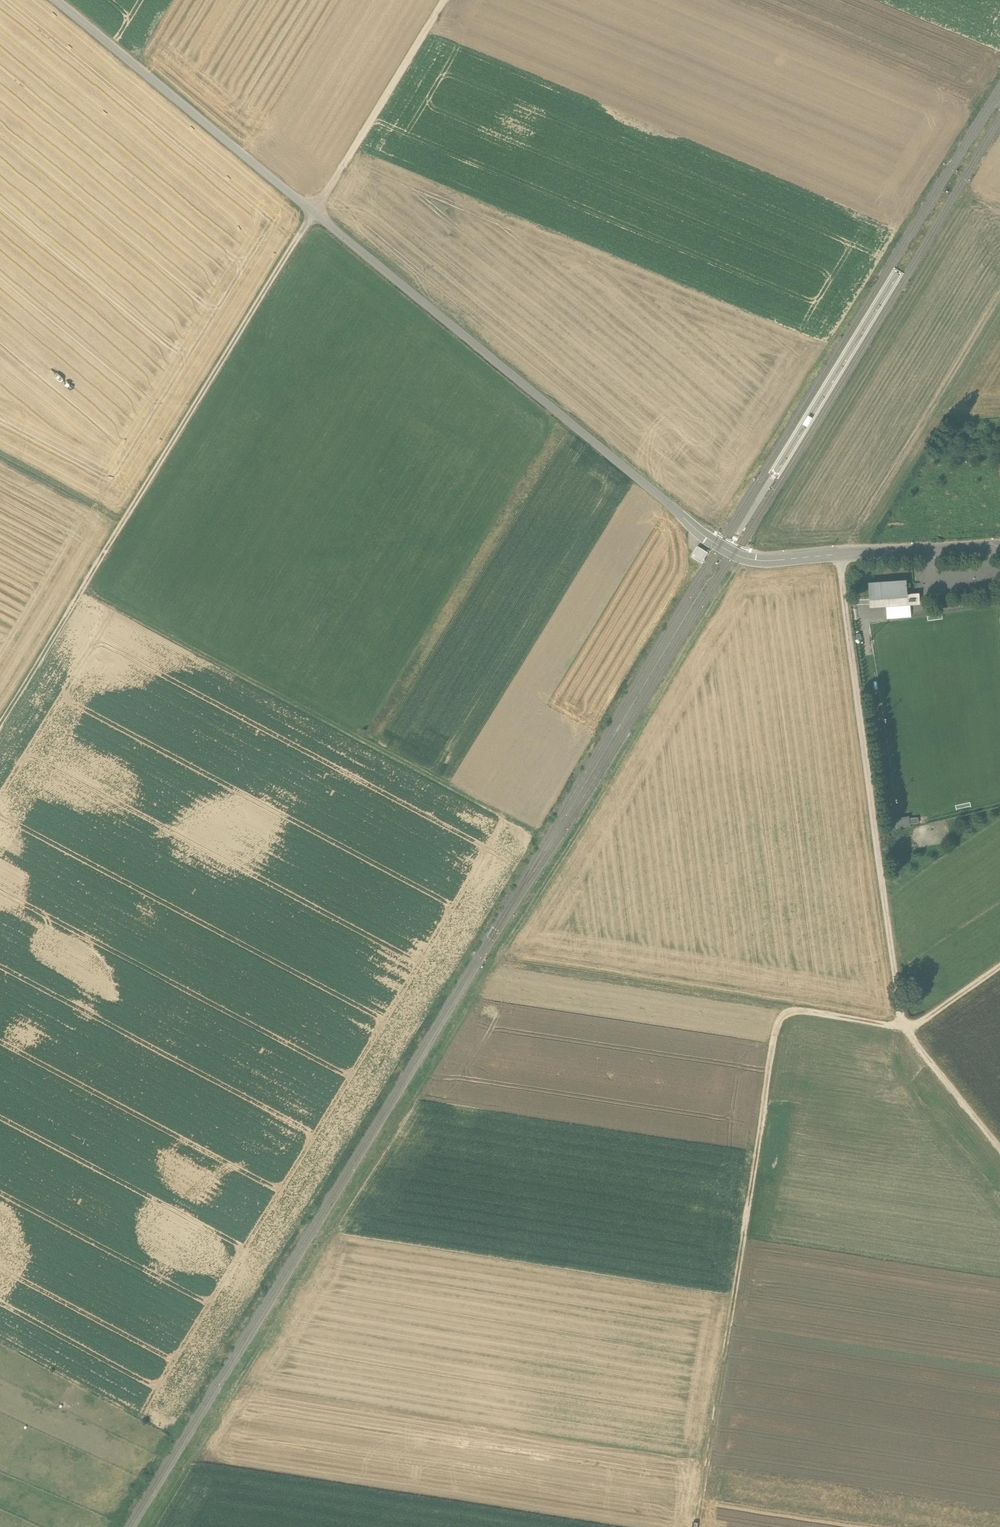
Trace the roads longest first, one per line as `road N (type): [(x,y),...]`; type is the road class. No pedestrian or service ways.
road 1 (residential): [(61,0),(725,549)]
road 2 (track): [(999,1150),(902,1028),(841,557)]
road 3 (track): [(0,727),(320,210)]
road 4 (track): [(699,1526),(776,1028),(794,1011)]
road 5 (track): [(497,964),(902,1028),(999,966)]
road 6 (track): [(447,0),(320,210)]
road 7 (residential): [(777,559),(999,546)]

